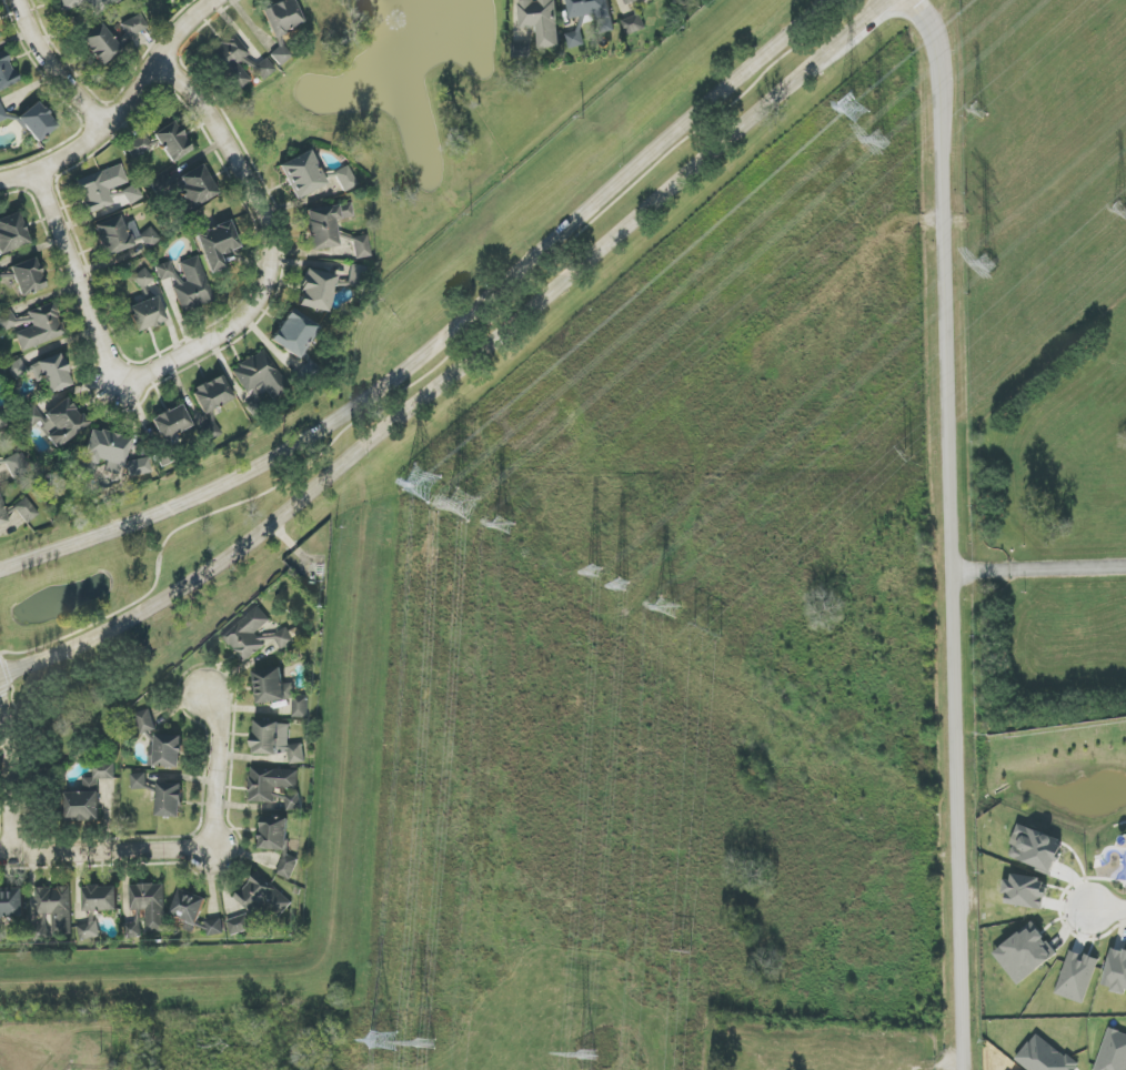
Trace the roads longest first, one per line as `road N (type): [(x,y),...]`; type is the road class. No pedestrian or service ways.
road 1 (residential): [(909,0),(941,65),(951,223),(975,1069)]
road 2 (secondary): [(0,678),(139,617),(224,563),(825,57)]
road 3 (secondary): [(830,0),(469,317),(281,458),(157,519),(0,572)]
road 4 (residential): [(158,59),(208,108),(269,230),(269,275),(241,321),(121,385)]
road 5 (residential): [(216,0),(158,59),(107,129),(37,176),(0,183)]
road 6 (residential): [(121,385),(37,176)]
road 7 (residential): [(210,852),(0,856)]
road 8 (residential): [(107,129),(34,44),(15,0)]
road 9 (residential): [(210,852),(219,728),(208,696)]
road 10 (residential): [(11,856),(0,708)]

